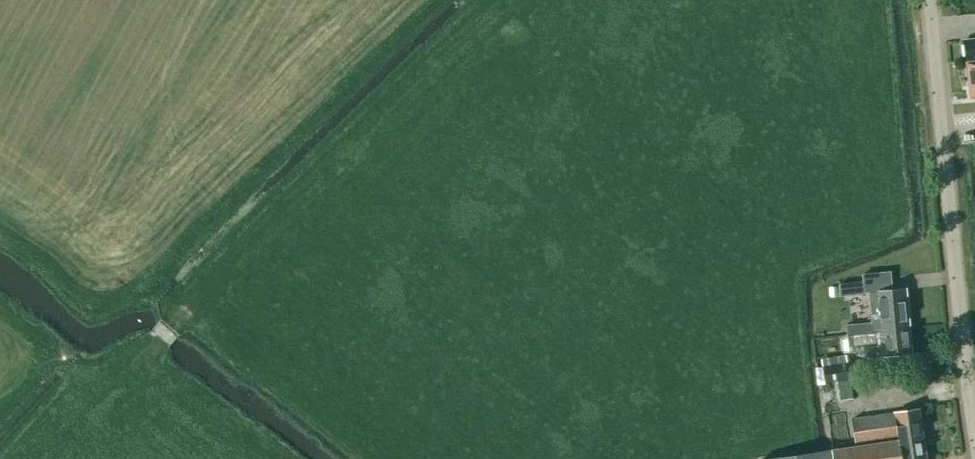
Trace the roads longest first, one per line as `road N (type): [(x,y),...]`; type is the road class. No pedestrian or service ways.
road 1 (unclassified): [(927,0),(945,234),(974,406)]

